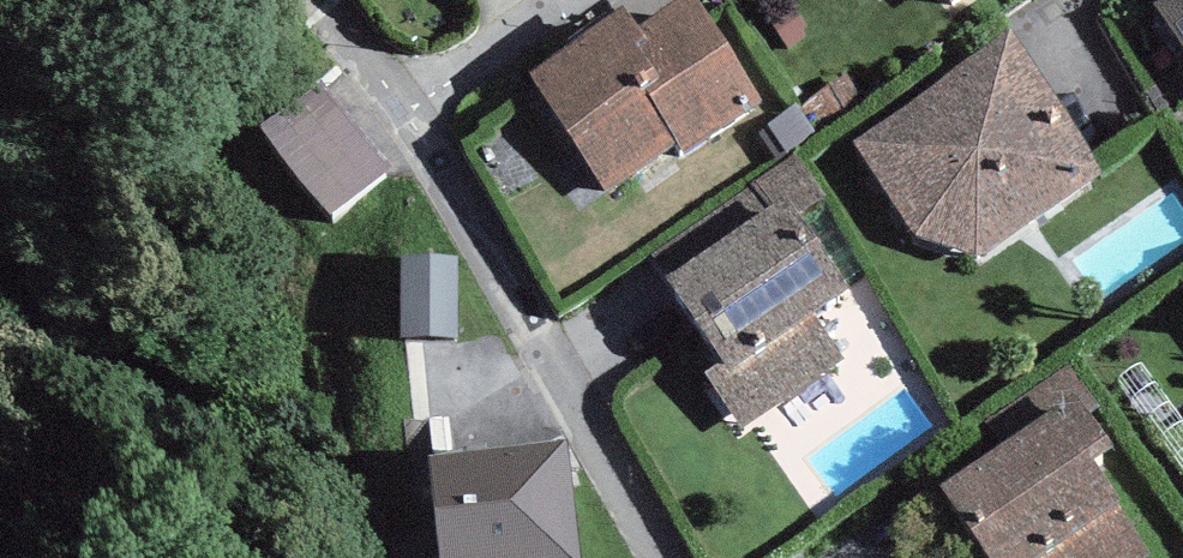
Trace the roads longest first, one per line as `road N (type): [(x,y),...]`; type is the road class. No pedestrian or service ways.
road 1 (residential): [(663,557),(398,103),(550,0)]
road 2 (track): [(398,103),(310,0)]

